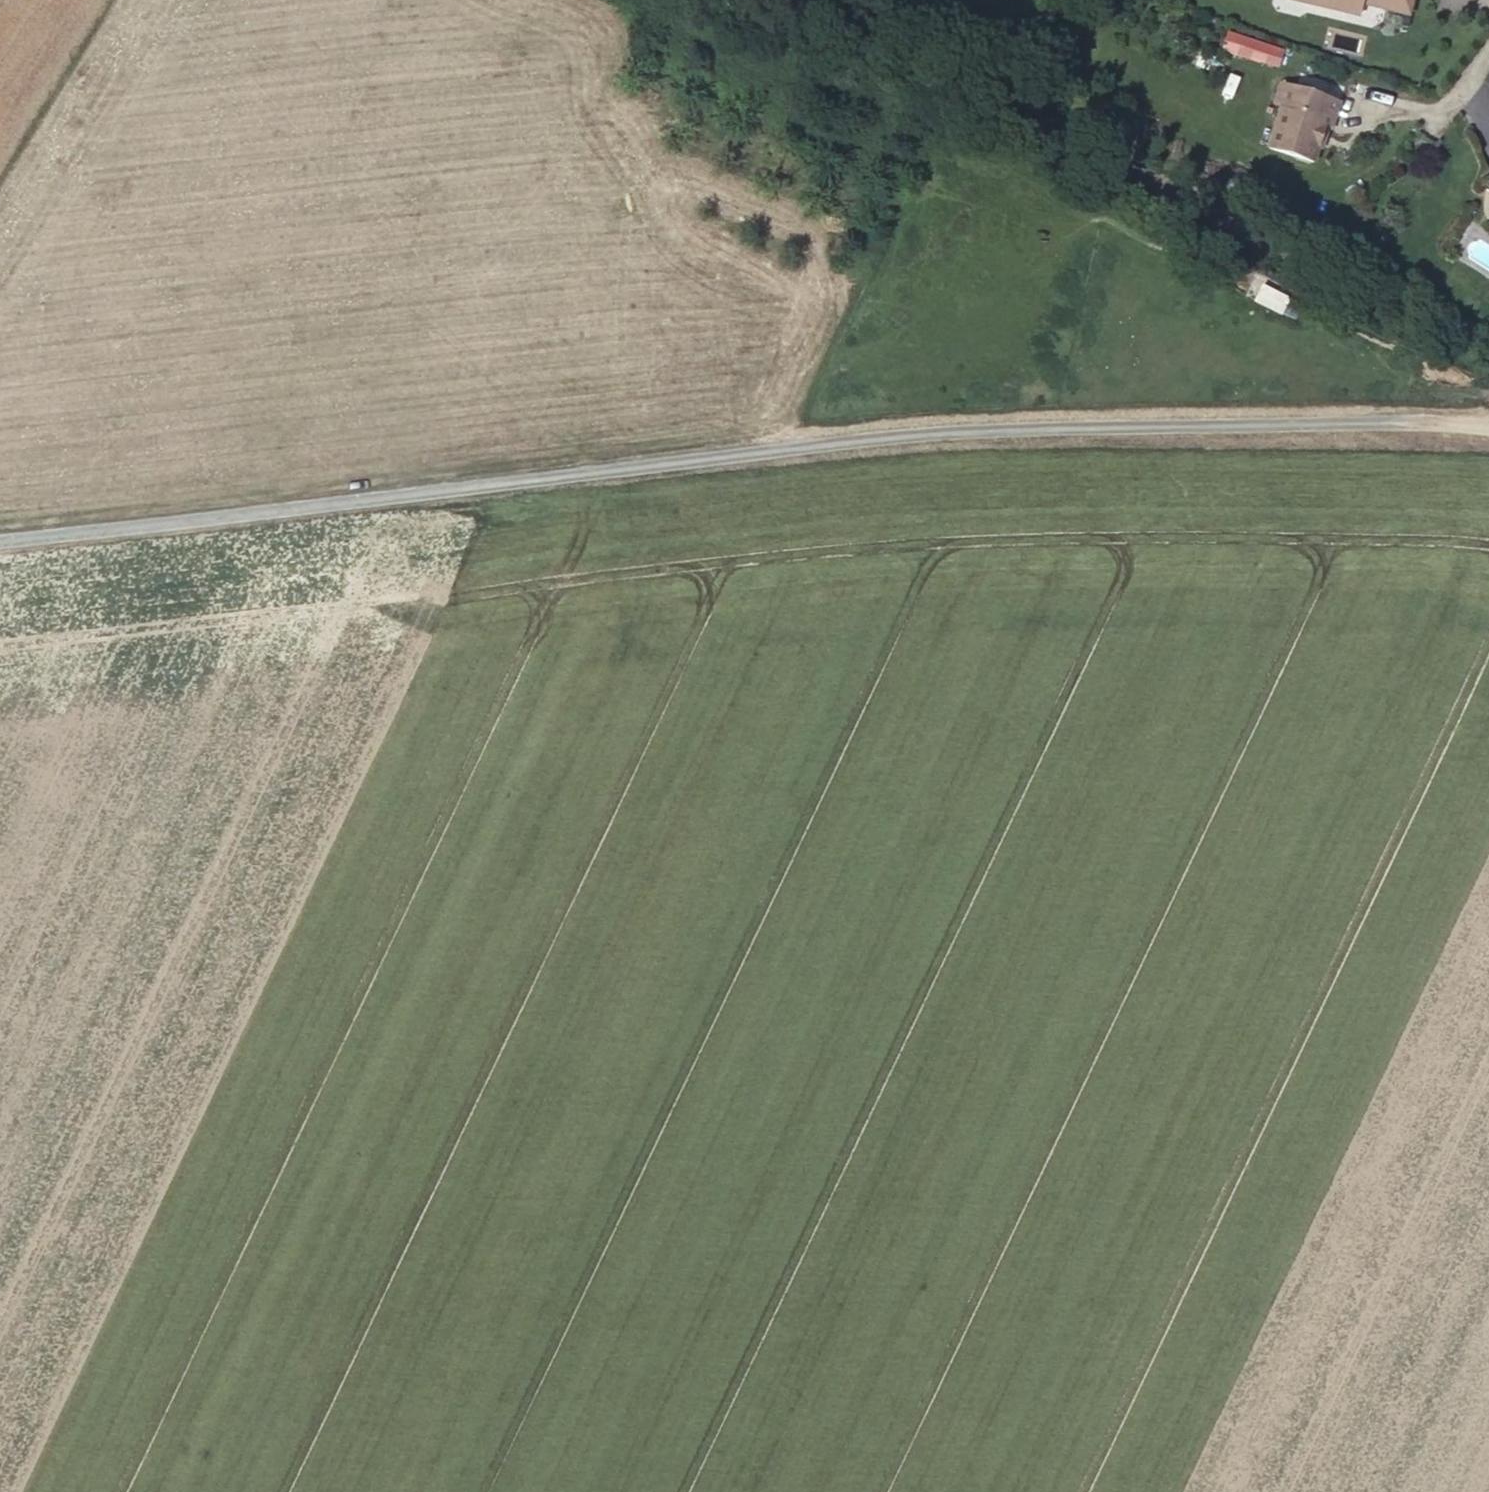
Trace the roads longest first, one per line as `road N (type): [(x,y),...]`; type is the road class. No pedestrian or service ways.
road 1 (unclassified): [(0,539),(749,447),(1012,423),(1424,420)]

